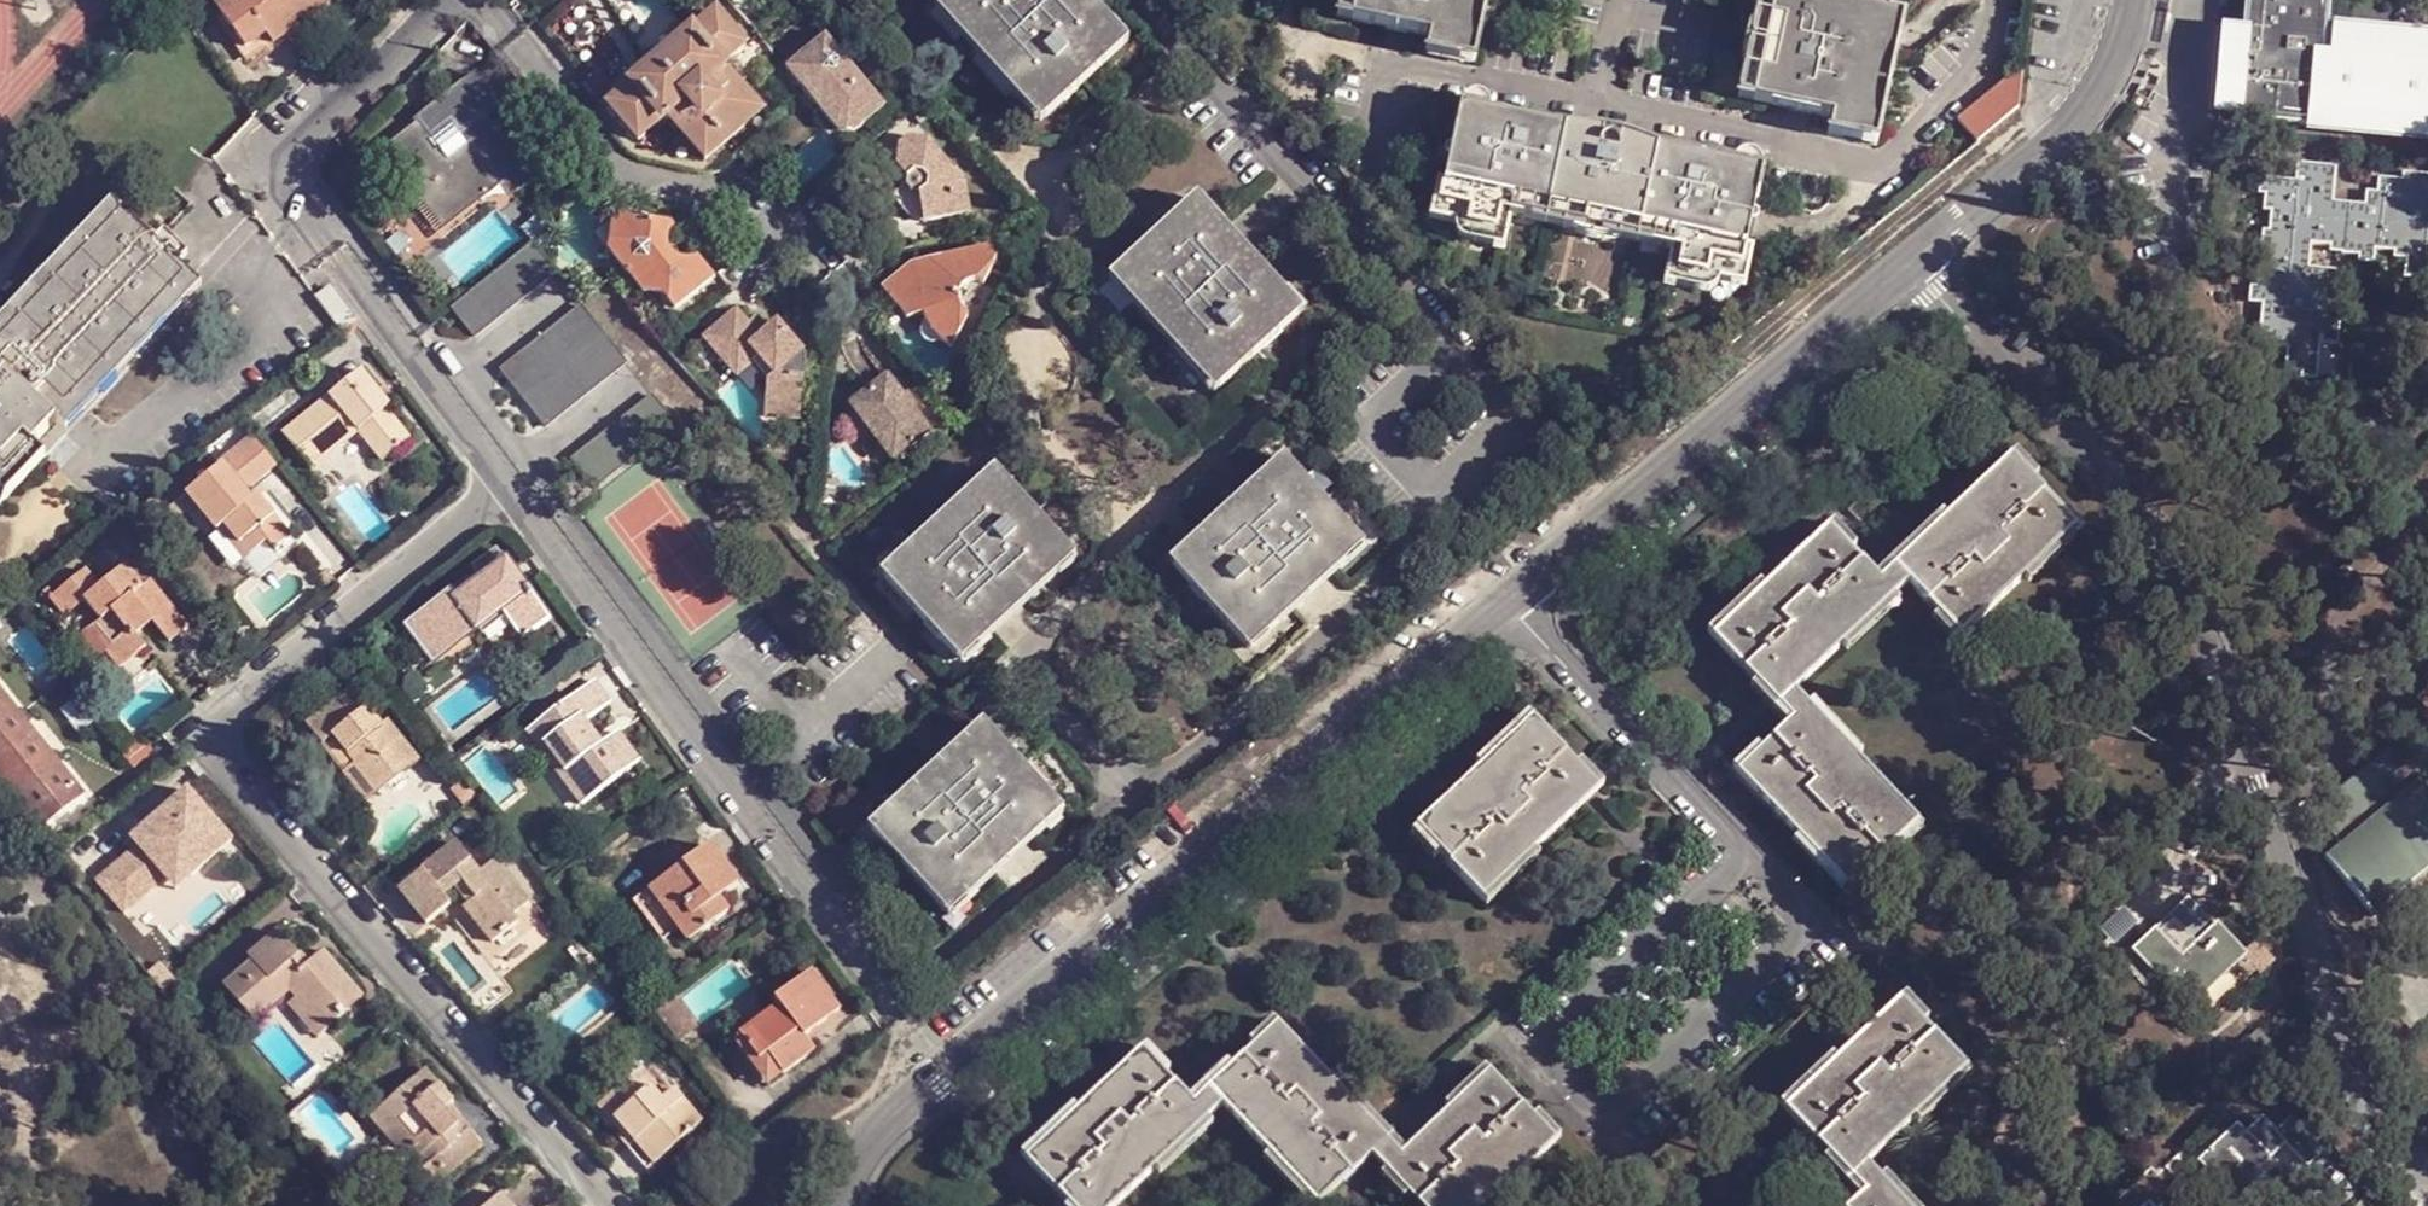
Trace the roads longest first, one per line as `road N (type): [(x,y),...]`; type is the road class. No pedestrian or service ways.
road 1 (residential): [(848,1205),(872,1143),(898,1111),(1914,267)]
road 2 (residential): [(2427,1180),(2385,1150),(2352,1096),(2310,939),(2206,632),(2161,556),(1914,267)]
road 3 (residential): [(1914,267),(2074,127),(2111,79),(2133,0)]
road 4 (residential): [(333,257),(275,177),(450,0)]

